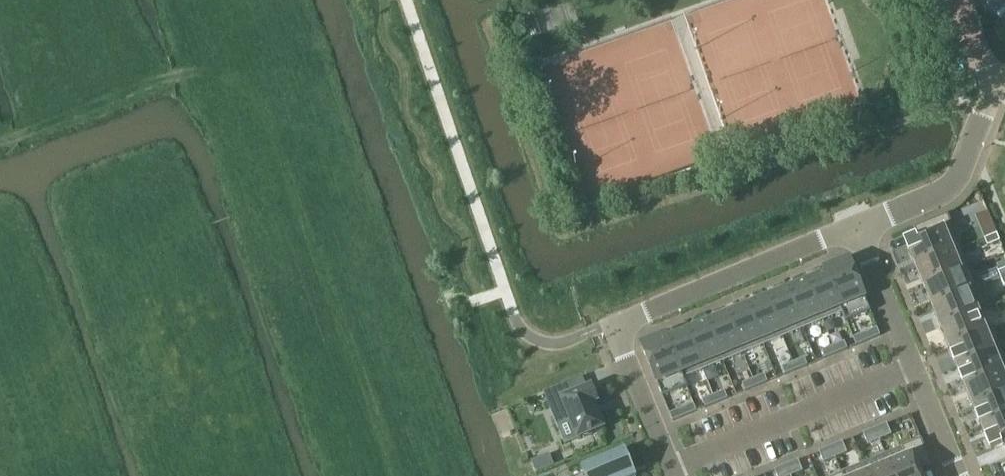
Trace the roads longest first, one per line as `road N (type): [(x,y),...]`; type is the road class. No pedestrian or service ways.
road 1 (residential): [(858,228),(613,324),(676,475)]
road 2 (residential): [(858,228),(962,475)]
road 3 (residential): [(1004,83),(996,86),(951,186),(858,228)]

